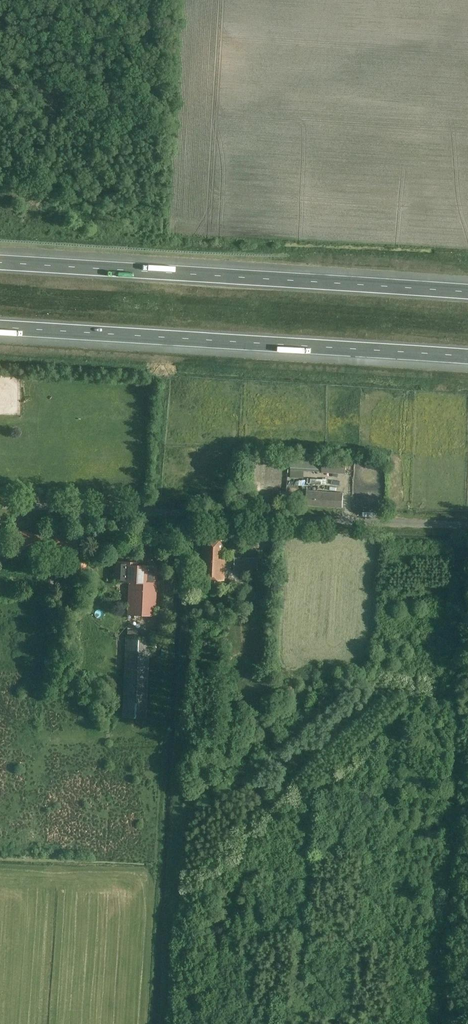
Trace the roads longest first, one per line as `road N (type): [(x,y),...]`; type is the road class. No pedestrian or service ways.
road 1 (motorway): [(0,326),(467,355)]
road 2 (motorway): [(467,290),(0,261)]
road 3 (unclassified): [(467,526),(0,505)]

